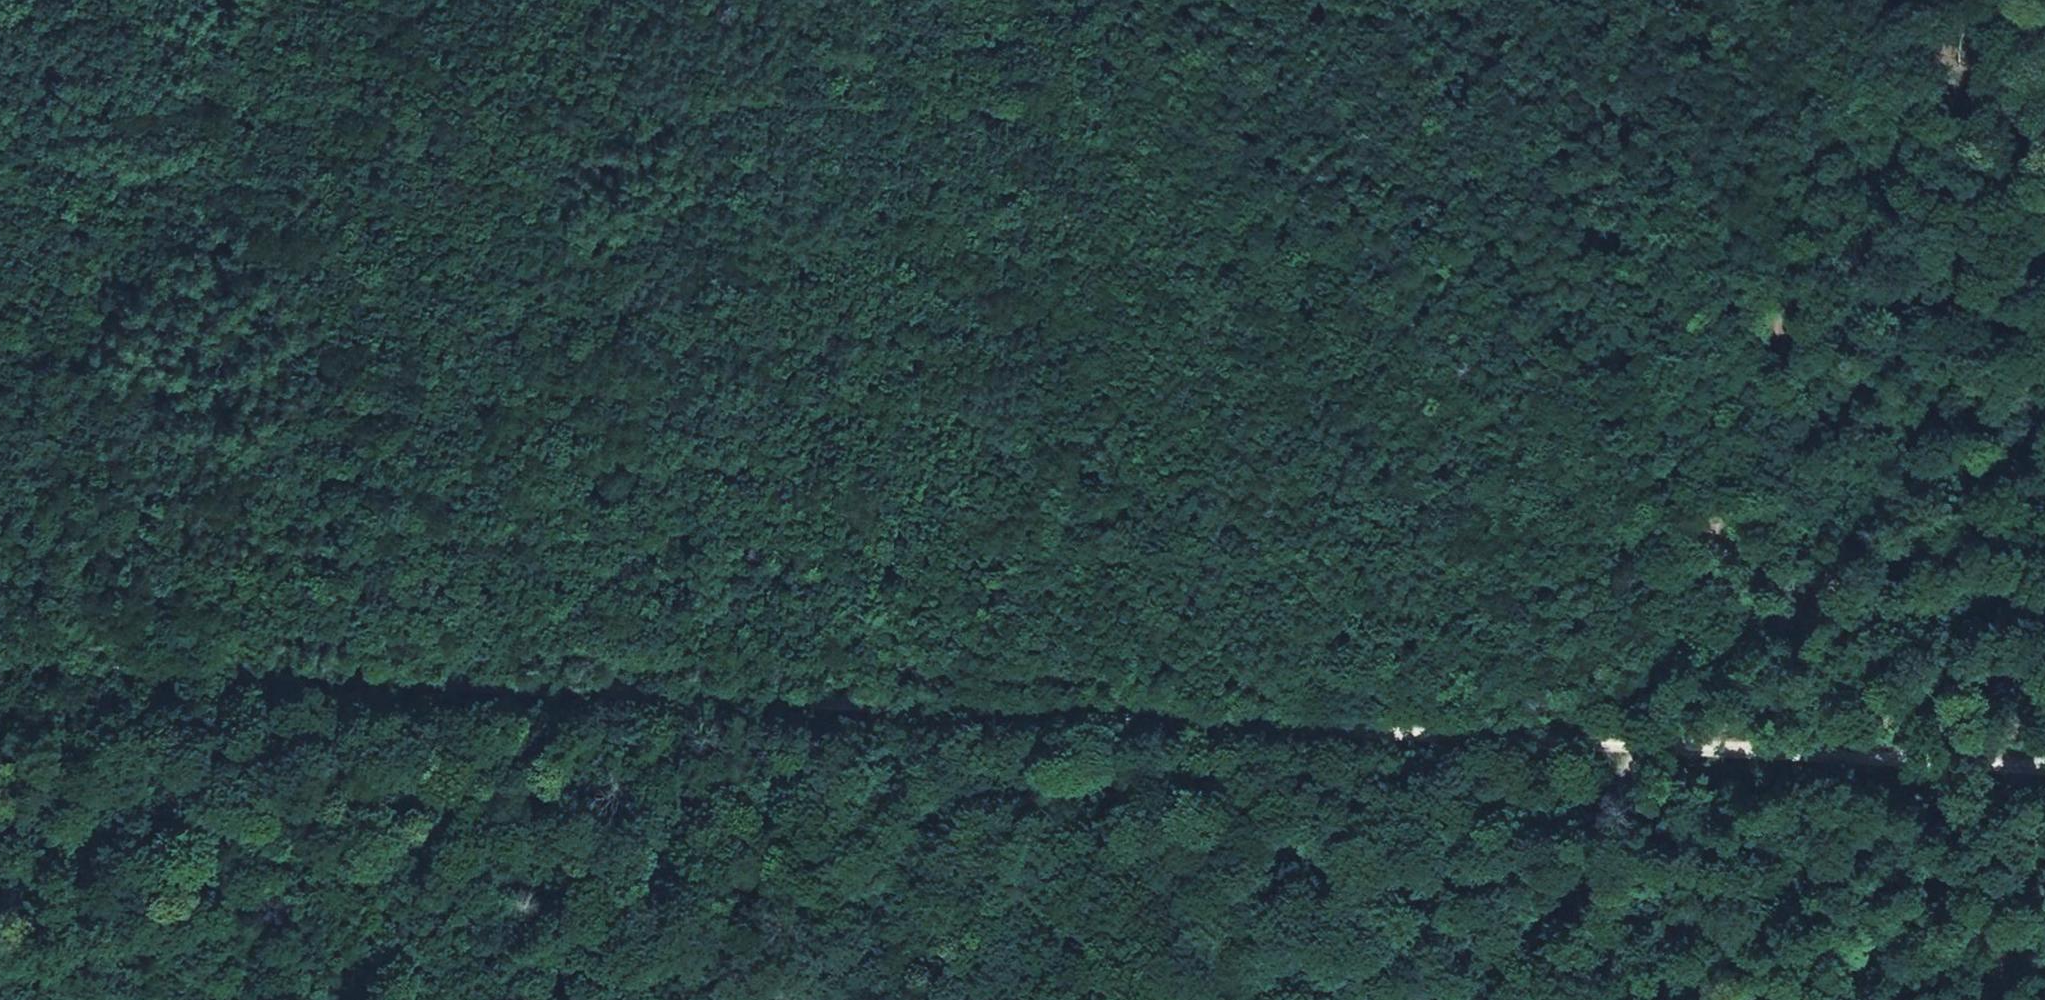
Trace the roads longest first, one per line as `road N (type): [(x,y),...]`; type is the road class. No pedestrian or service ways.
road 1 (track): [(0,665),(1662,746)]
road 2 (track): [(1703,618),(1900,0)]
road 3 (track): [(1662,746),(2018,762)]
road 4 (track): [(1662,746),(1581,999)]
road 5 (track): [(1703,618),(1662,746)]

